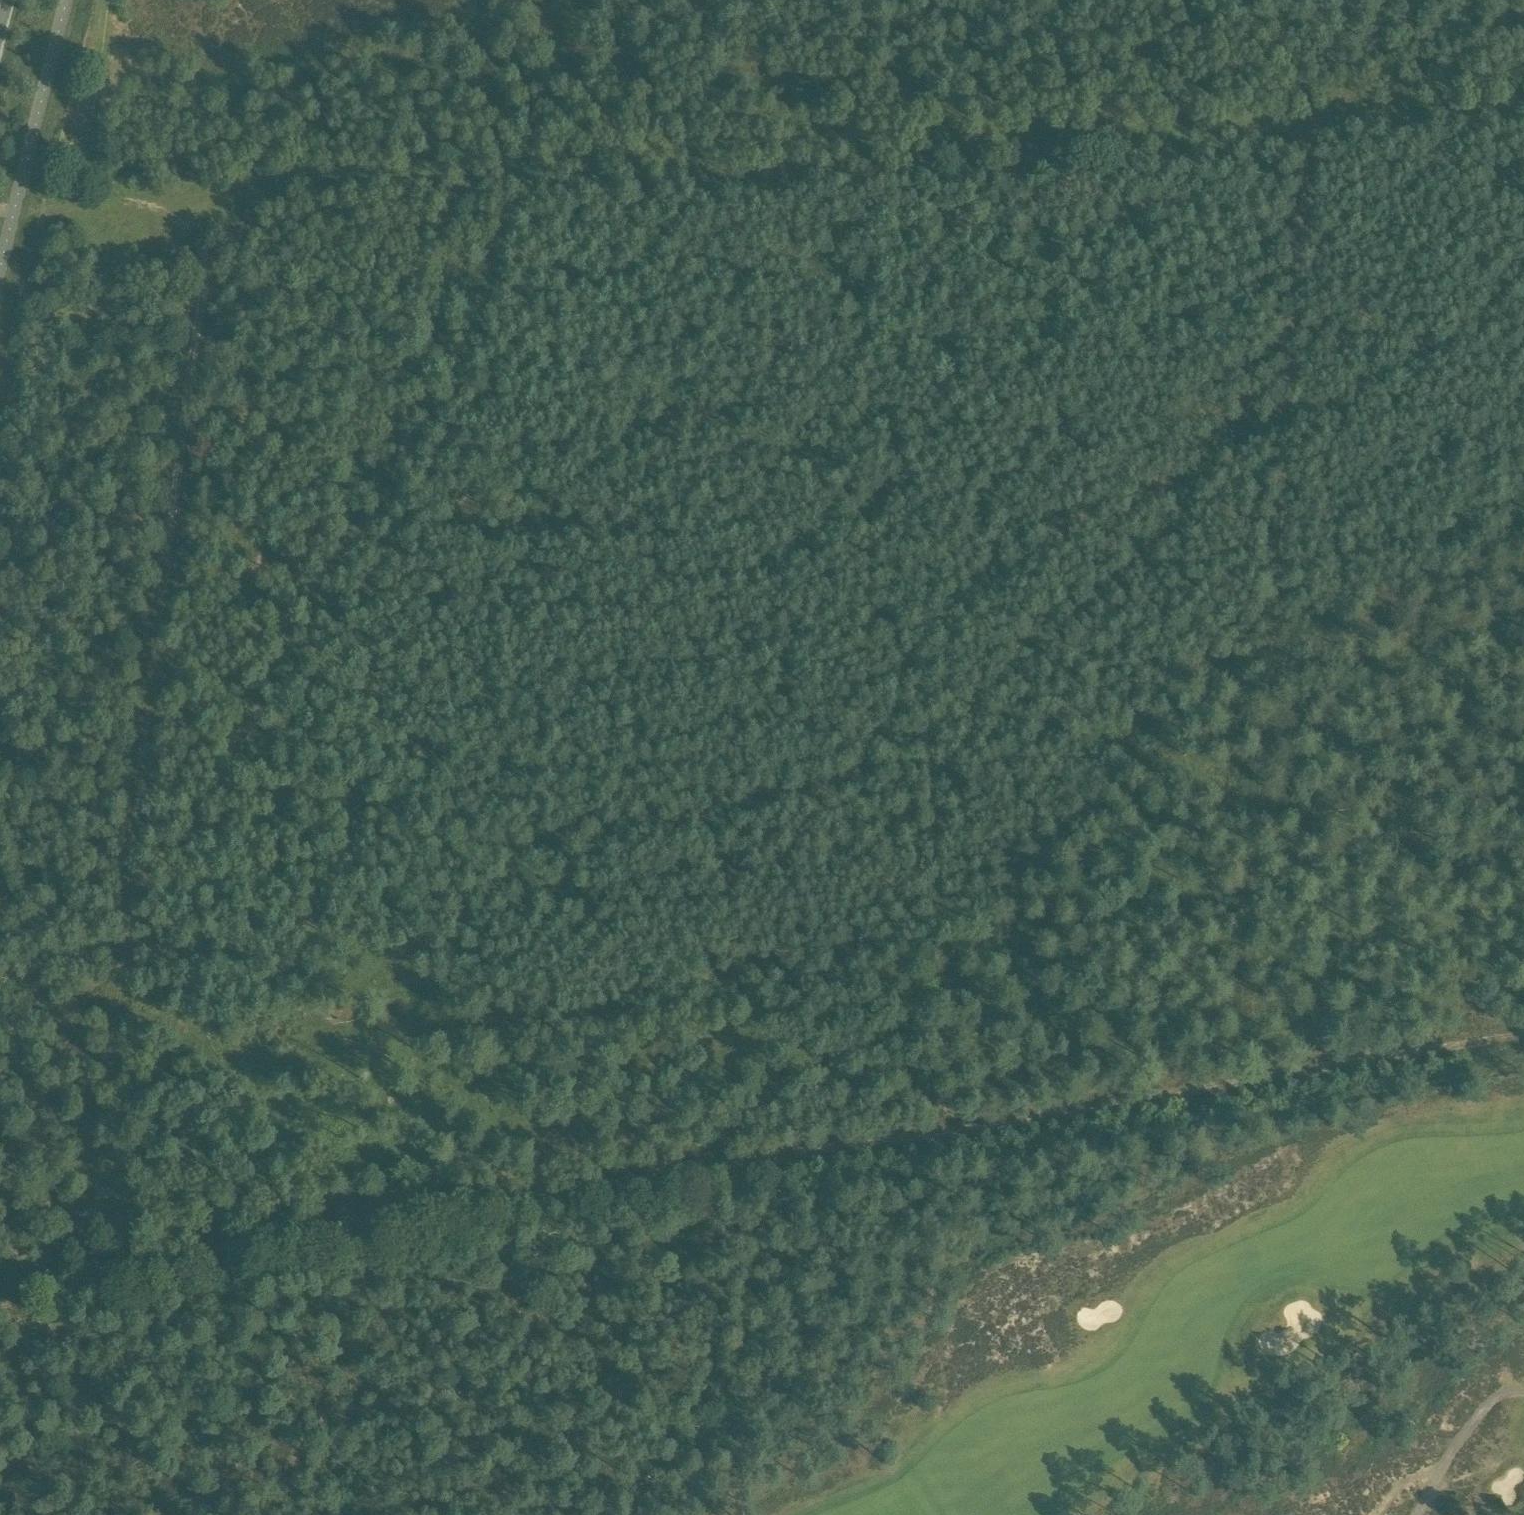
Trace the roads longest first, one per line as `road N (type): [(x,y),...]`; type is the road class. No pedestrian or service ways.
road 1 (track): [(157,204),(200,248),(203,307),(112,997),(93,1278),(1523,1032)]
road 2 (track): [(114,0),(89,102),(88,148),(109,194),(128,205),(327,178),(1523,110)]
road 3 (track): [(1238,1082),(1269,769),(1301,124)]

